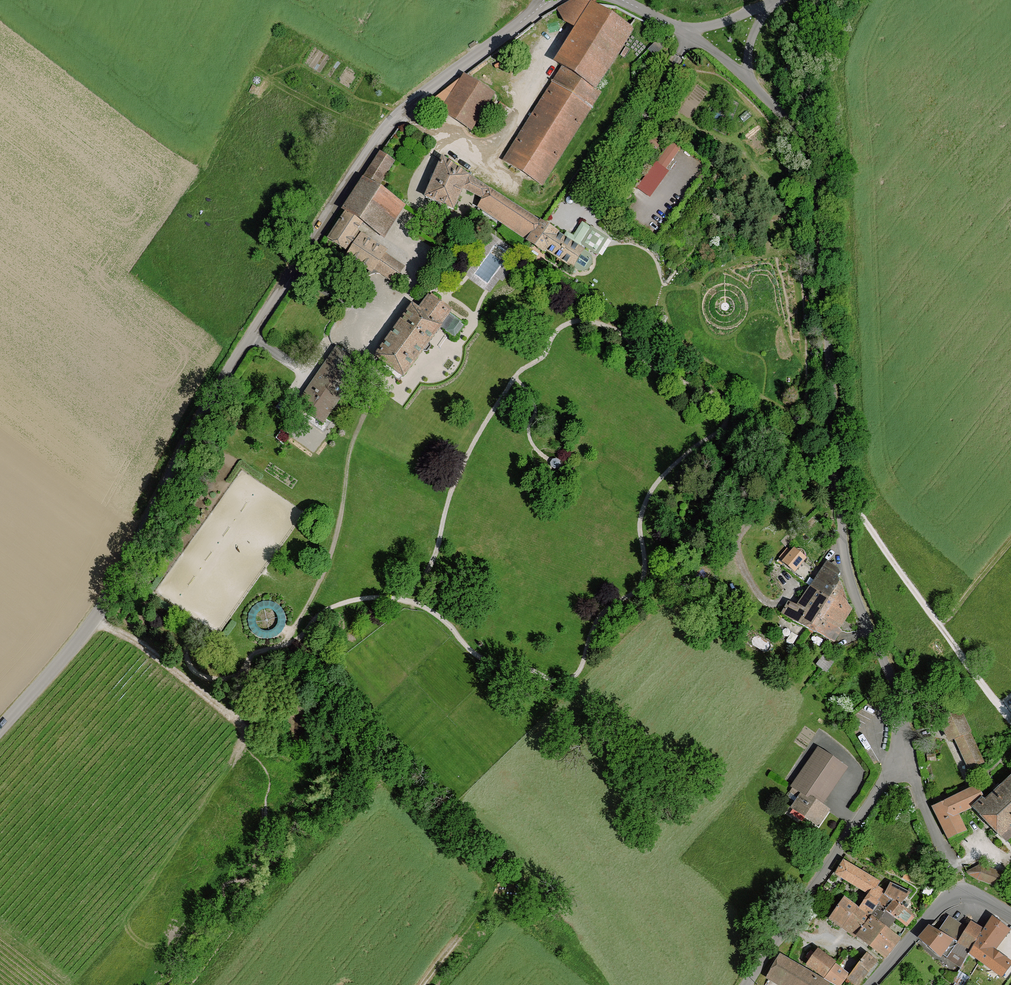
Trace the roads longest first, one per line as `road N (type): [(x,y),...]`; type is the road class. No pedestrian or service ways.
road 1 (unclassified): [(0,728),(93,619),(227,373),(385,129),(546,2)]
road 2 (unclassified): [(750,79),(813,161),(839,484)]
road 3 (residential): [(906,752),(747,984)]
road 4 (residential): [(839,484),(846,572),(889,675),(906,752)]
road 5 (track): [(93,619),(159,657),(253,739)]
road 6 (tertiary): [(1010,915),(972,894),(950,896),(869,984)]
road 7 (track): [(938,624),(839,484)]
road 8 (residential): [(906,752),(952,873)]
road 9 (track): [(421,984),(500,883)]
road 10 (track): [(938,624),(1010,721)]

